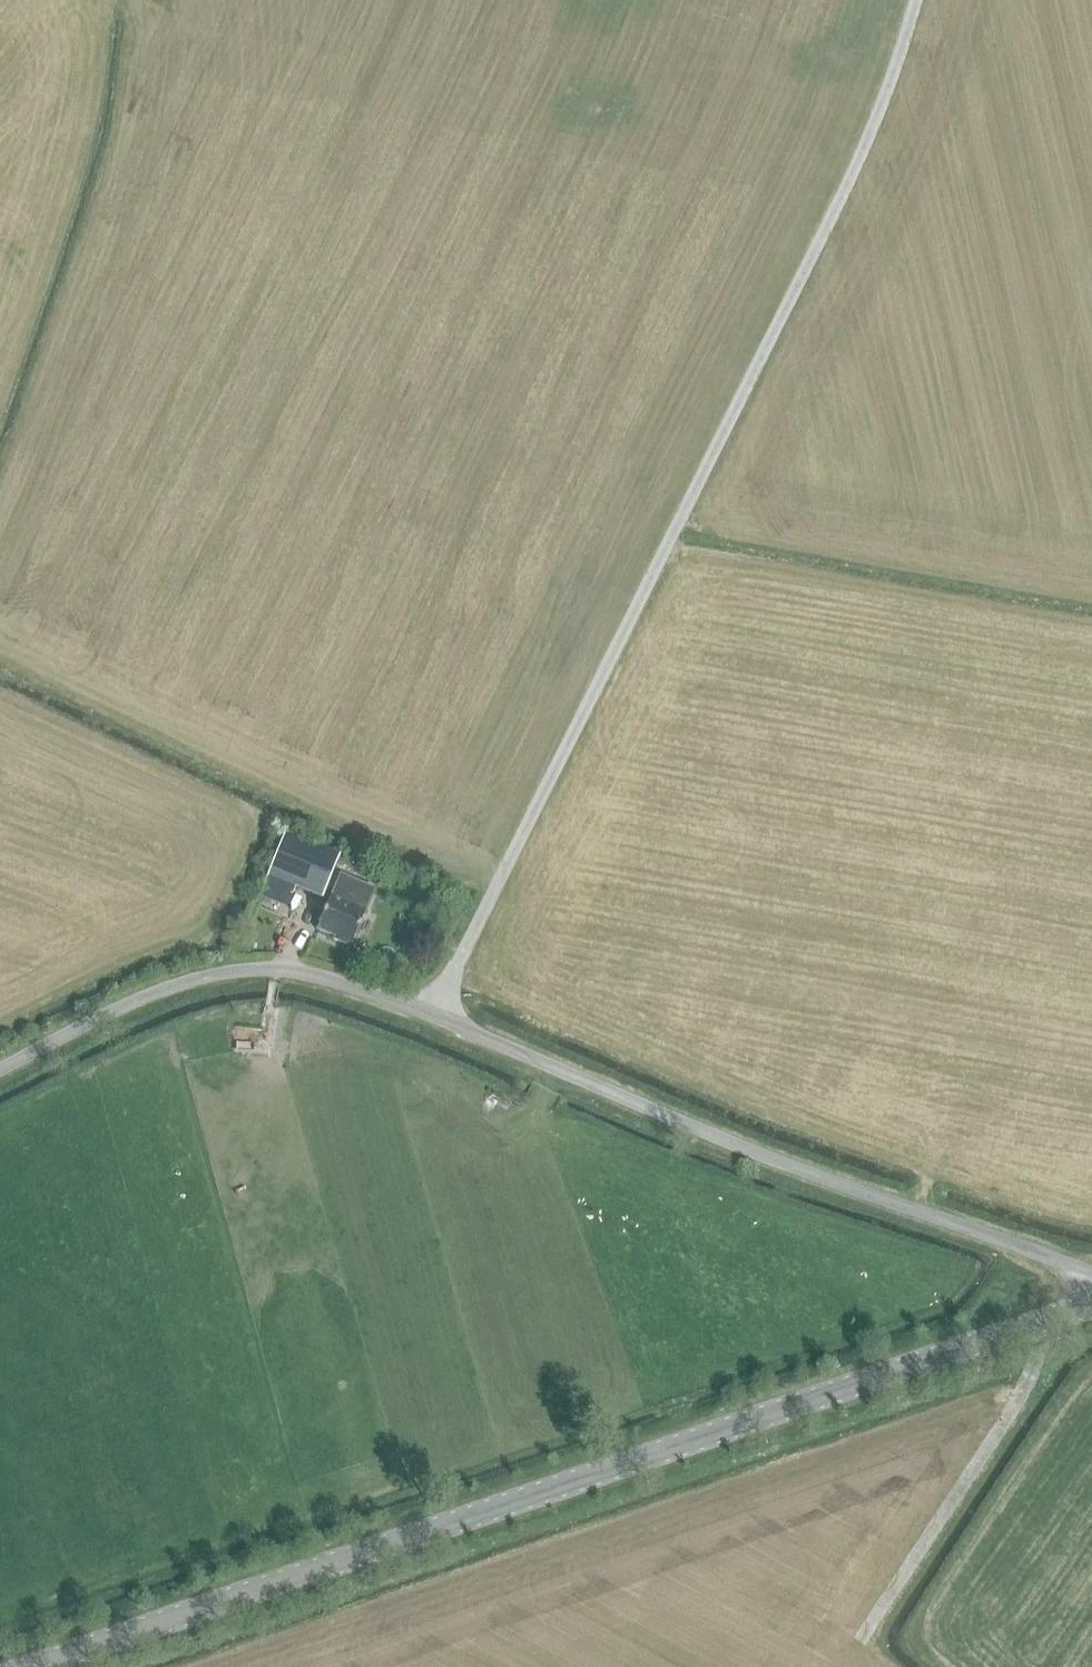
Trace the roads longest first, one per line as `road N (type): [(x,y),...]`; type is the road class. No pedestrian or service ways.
road 1 (tertiary): [(31,1666),(1091,1303)]
road 2 (unclassified): [(1091,1280),(583,1082),(432,1014)]
road 3 (unclassified): [(0,1069),(139,998),(225,972),(307,971),(432,1014)]

